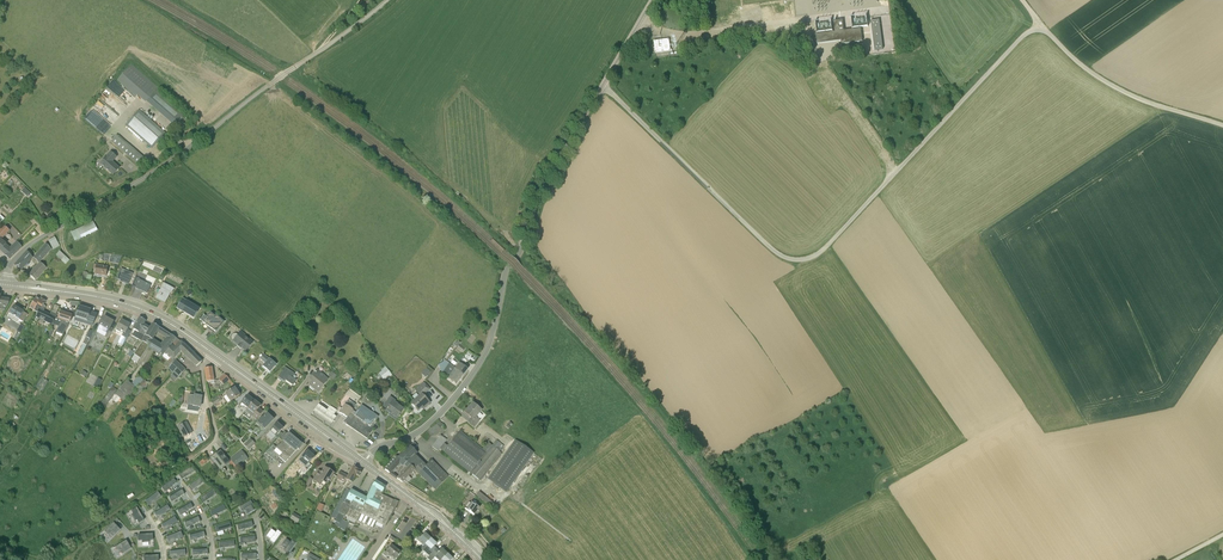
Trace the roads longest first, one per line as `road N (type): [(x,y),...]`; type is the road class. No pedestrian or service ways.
road 1 (unclassified): [(1222,125),(1114,87),(1041,26),(1022,37),(823,250),(796,260),(771,249),(602,85)]
road 2 (tertiary): [(364,463),(424,427),(474,372),(542,191),(602,85)]
road 3 (unclassified): [(63,225),(173,159),(388,0)]
road 4 (secondary): [(7,285),(127,304),(213,353)]
road 5 (track): [(40,559),(202,452)]
road 6 (secondary): [(364,463),(213,353)]
road 7 (secondary): [(482,559),(364,463)]

